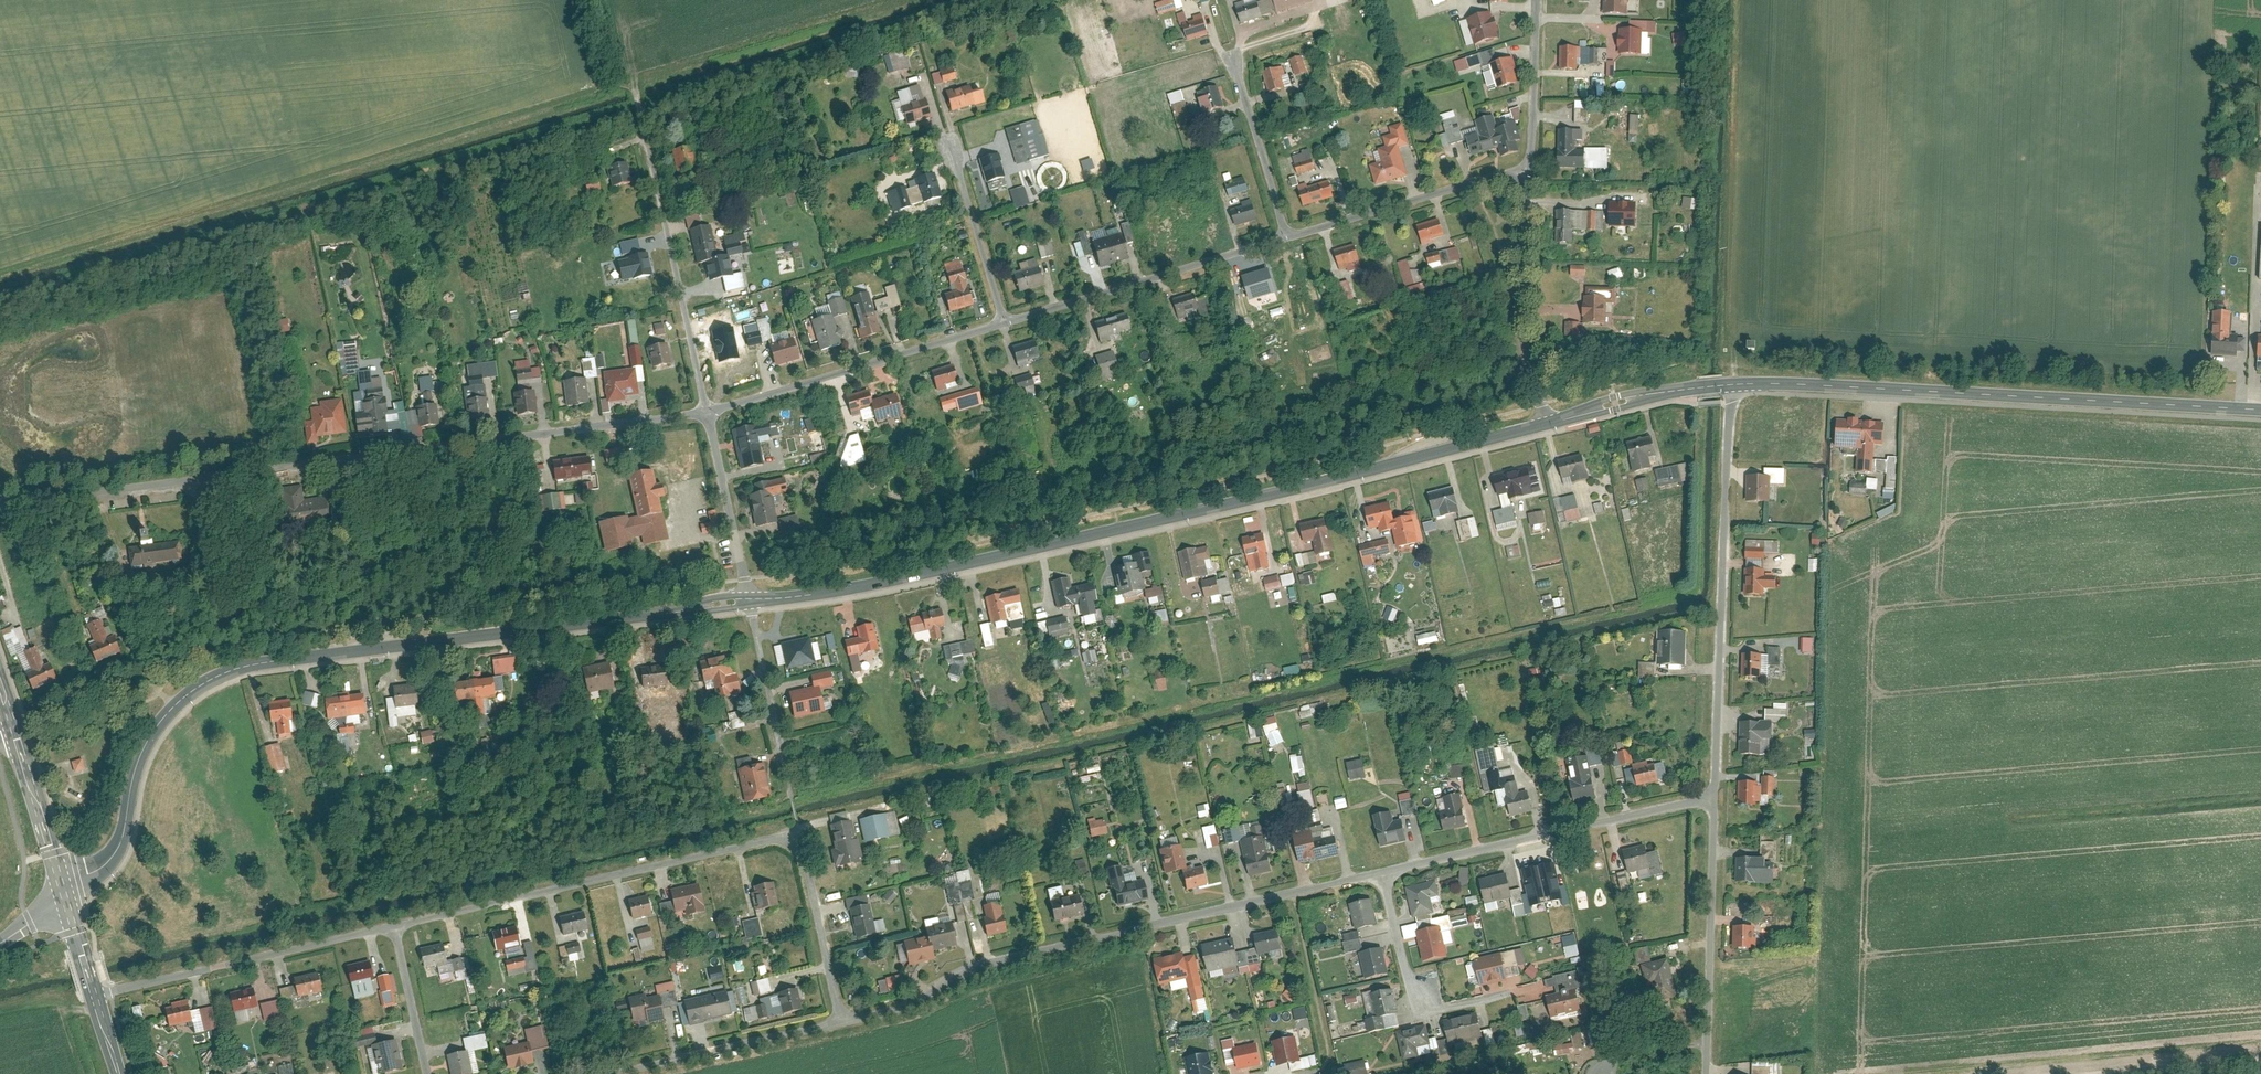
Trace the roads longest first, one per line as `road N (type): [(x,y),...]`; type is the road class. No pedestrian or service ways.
road 1 (tertiary): [(751,605),(868,589),(1548,426)]
road 2 (tertiary): [(66,900),(115,852),(150,733),(211,684),(258,670),(751,605)]
road 3 (residential): [(0,508),(707,415)]
road 4 (residential): [(393,927),(797,834),(841,1022)]
road 5 (tertiary): [(1730,384),(2260,409)]
road 6 (residential): [(1717,794),(1730,384)]
road 7 (residential): [(1382,874),(1003,958)]
road 8 (residential): [(616,86),(634,96),(707,415)]
road 9 (residential): [(1382,874),(1717,794)]
road 10 (residential): [(707,415),(1009,323)]
road 11 (residential): [(94,995),(393,927)]
road 12 (residential): [(1009,323),(1288,239)]
road 13 (residential): [(1697,1073),(1717,794)]
road 14 (residential): [(1548,426),(1518,323),(1528,167)]
road 15 (residential): [(1288,239),(1528,167)]
road 16 (tertiary): [(66,900),(0,683)]
road 17 (residential): [(841,1022),(620,1073)]
road 18 (residential): [(949,137),(1009,323)]
road 19 (residential): [(707,415),(751,605)]
road 20 (tertiary): [(1548,426),(1615,405),(1730,384)]
road 21 (residential): [(1231,61),(1288,239)]
road 22 (residential): [(1003,958),(890,1013),(841,1022)]
road 23 (residential): [(1528,167),(1539,0)]
road 24 (residential): [(751,605),(779,757)]
road 25 (residential): [(393,927),(428,1073)]
road 26 (residential): [(1415,1005),(1382,874)]

